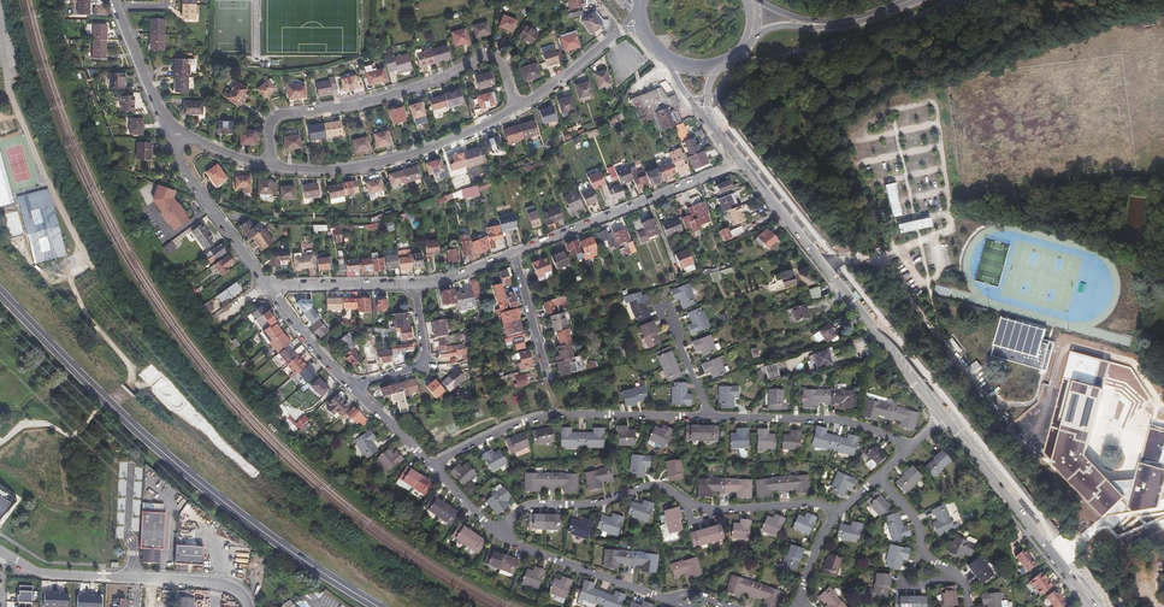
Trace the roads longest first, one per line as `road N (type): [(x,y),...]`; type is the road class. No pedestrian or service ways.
road 1 (track): [(881,256),(837,176),(766,120),(764,96),(922,30),(1034,0)]
road 2 (primary): [(378,606),(160,451),(0,293)]
road 3 (residential): [(268,167),(273,117),(370,101),(481,57),(503,67),(518,106)]
road 4 (secondary): [(743,162),(945,418)]
road 5 (residential): [(428,466),(546,415),(709,414)]
road 6 (residential): [(268,167),(316,171),(390,161),(518,106)]
road 7 (residential): [(514,254),(743,162)]
road 8 (secondary): [(945,418),(1096,606)]
road 9 (residential): [(709,414),(840,418),(908,447)]
road 10 (residential): [(498,533),(526,504),(587,504),(654,482),(682,498)]
road 11 (track): [(82,256),(69,276),(83,308),(133,371),(127,388),(100,408)]
road 12 (unclassified): [(268,287),(185,170),(171,135)]
road 13 (residential): [(498,533),(665,599)]
road 14 (residential): [(348,387),(422,363),(414,285)]
road 15 (residential): [(268,287),(414,285)]
road 16 (unclassified): [(171,135),(116,6)]
road 17 (residential): [(131,578),(39,572),(0,549)]
road 18 (residential): [(514,254),(548,379)]
road 19 (residential): [(518,106),(622,30)]
road 20 (residential): [(249,606),(240,590),(217,583),(131,578)]
road 21 (unclassified): [(348,387),(268,287)]
road 22 (residential): [(715,508),(813,503),(838,512)]

